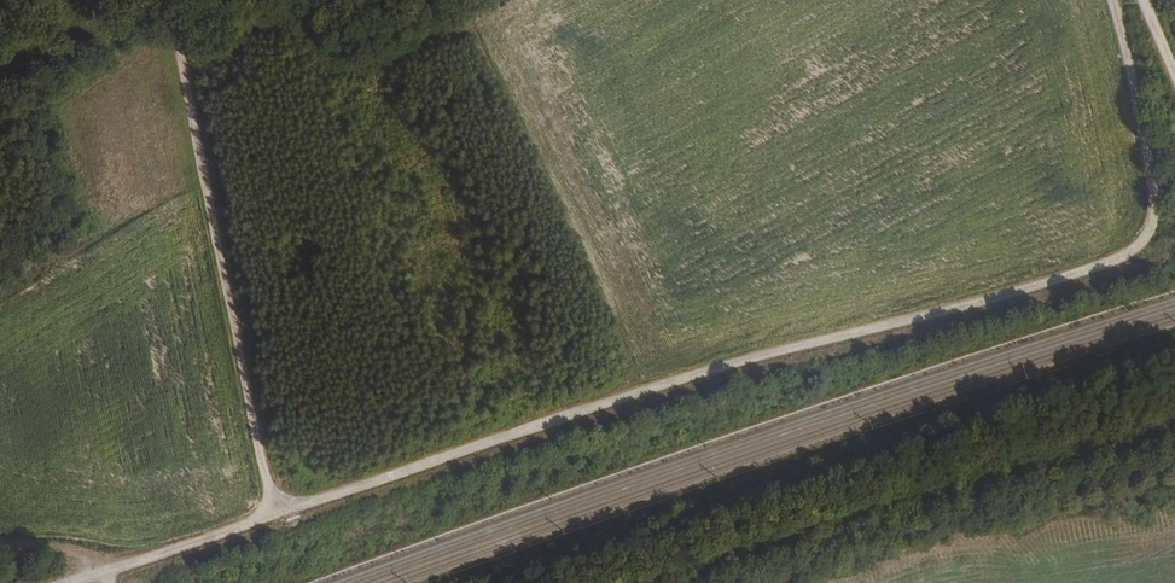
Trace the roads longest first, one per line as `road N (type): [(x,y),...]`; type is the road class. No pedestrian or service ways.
road 1 (track): [(1115,0),(1153,190),(1150,229),(1131,250),(279,514),(182,0)]
road 2 (track): [(102,570),(279,514)]

